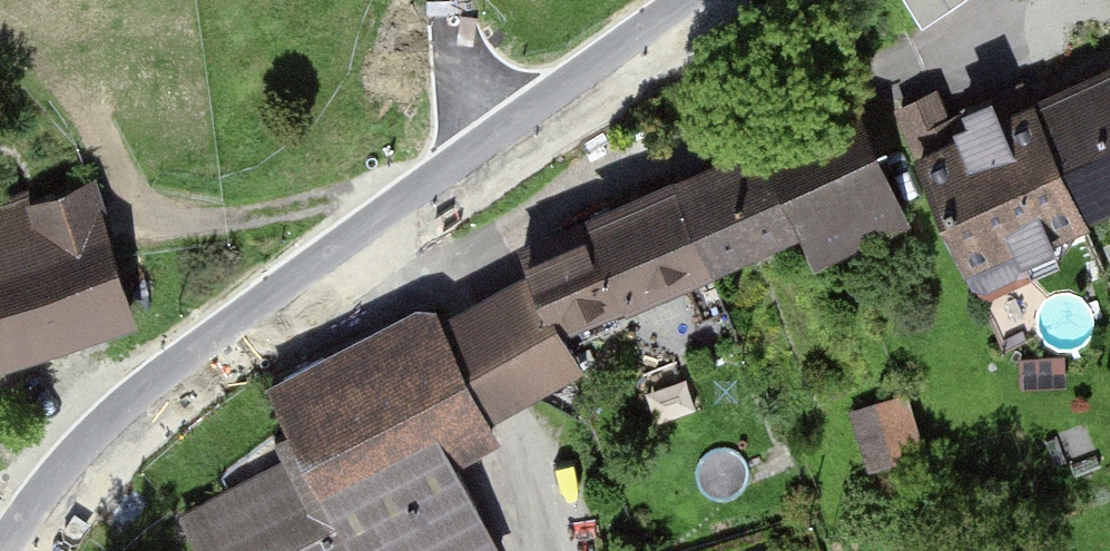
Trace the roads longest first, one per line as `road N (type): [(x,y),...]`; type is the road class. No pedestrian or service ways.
road 1 (tertiary): [(16,550),(102,447),(177,382),(456,192)]
road 2 (tertiary): [(456,192),(732,0)]
road 3 (residential): [(446,0),(456,192)]

